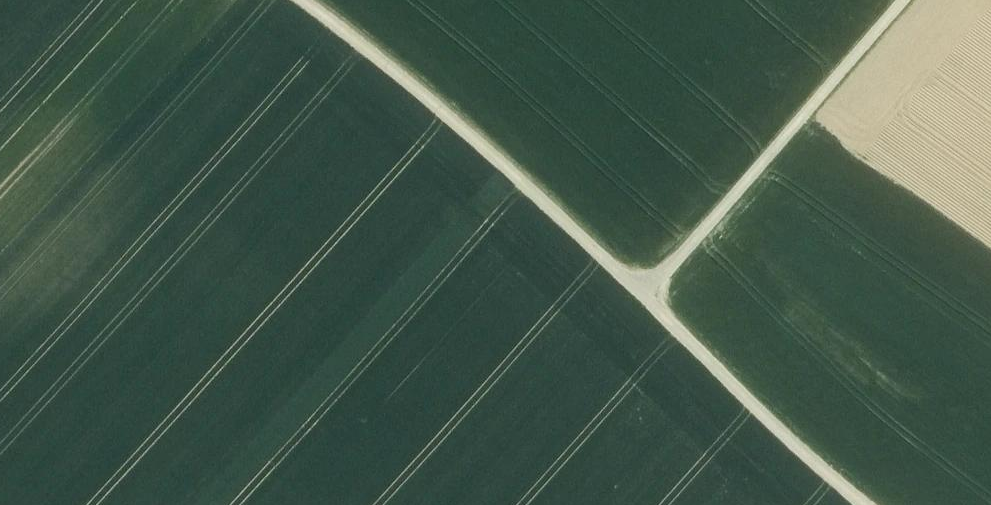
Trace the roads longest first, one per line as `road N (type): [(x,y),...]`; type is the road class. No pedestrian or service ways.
road 1 (track): [(294,0),(375,57),(564,217),(657,310)]
road 2 (track): [(657,310),(927,0)]
road 3 (track): [(564,217),(307,504)]
road 4 (track): [(657,310),(760,420),(856,504)]

